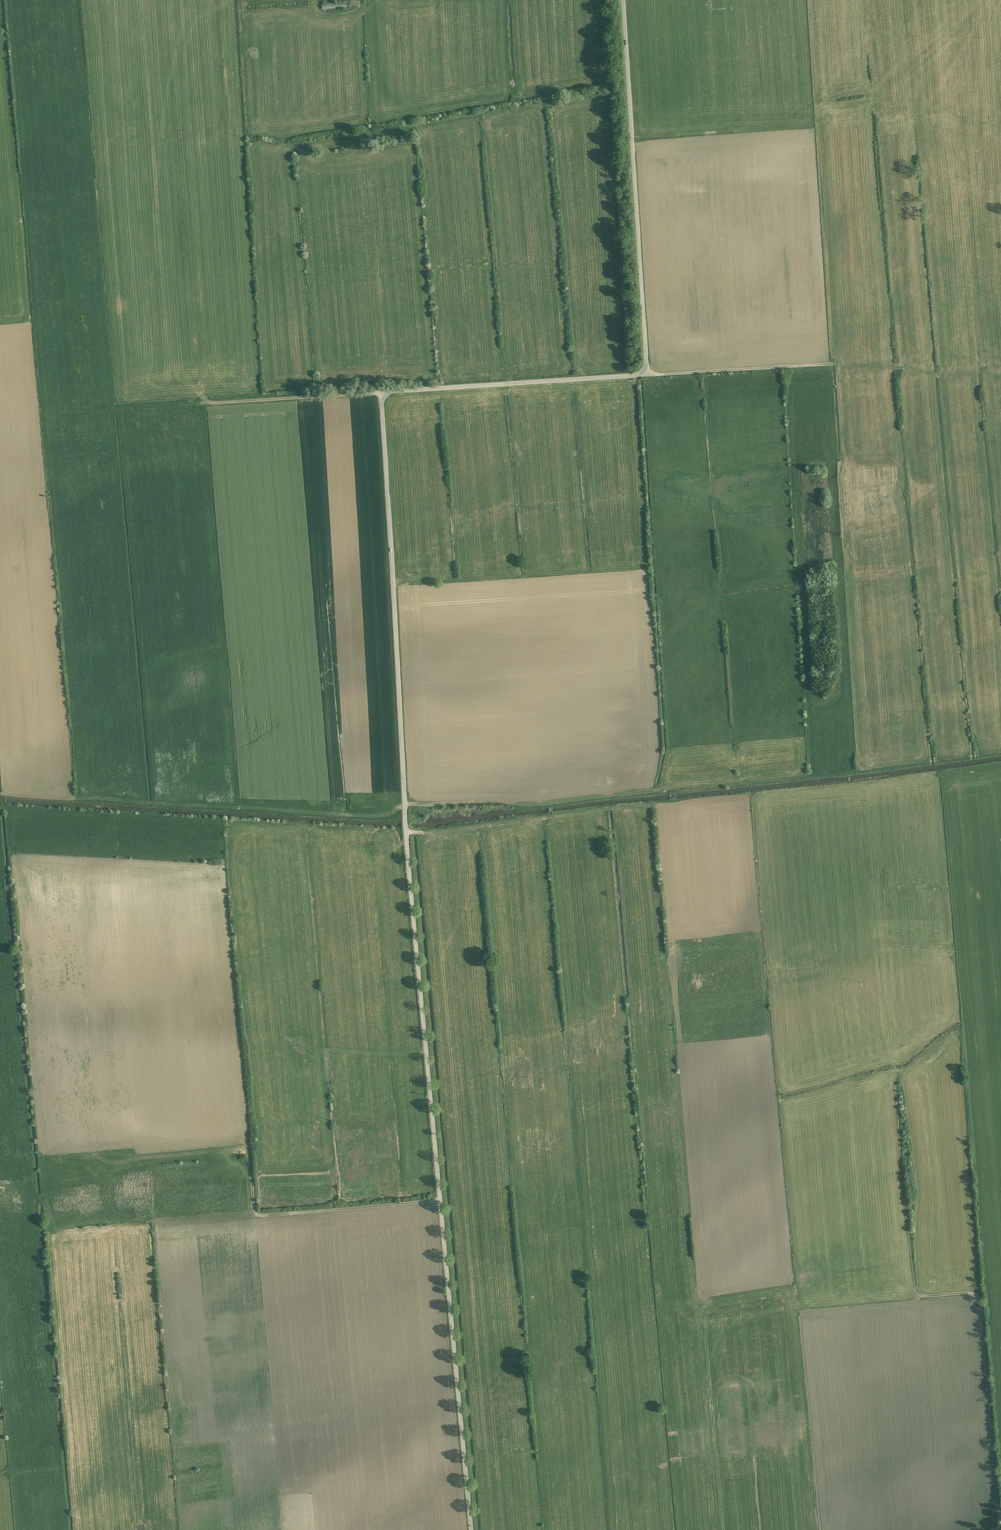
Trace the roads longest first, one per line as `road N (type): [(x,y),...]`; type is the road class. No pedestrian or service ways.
road 1 (unclassified): [(623,0),(644,373),(386,399),(406,830),(472,1529)]
road 2 (track): [(1000,1526),(979,1298),(916,1293),(896,1078)]
road 3 (track): [(250,1156),(257,1214),(442,1199)]

